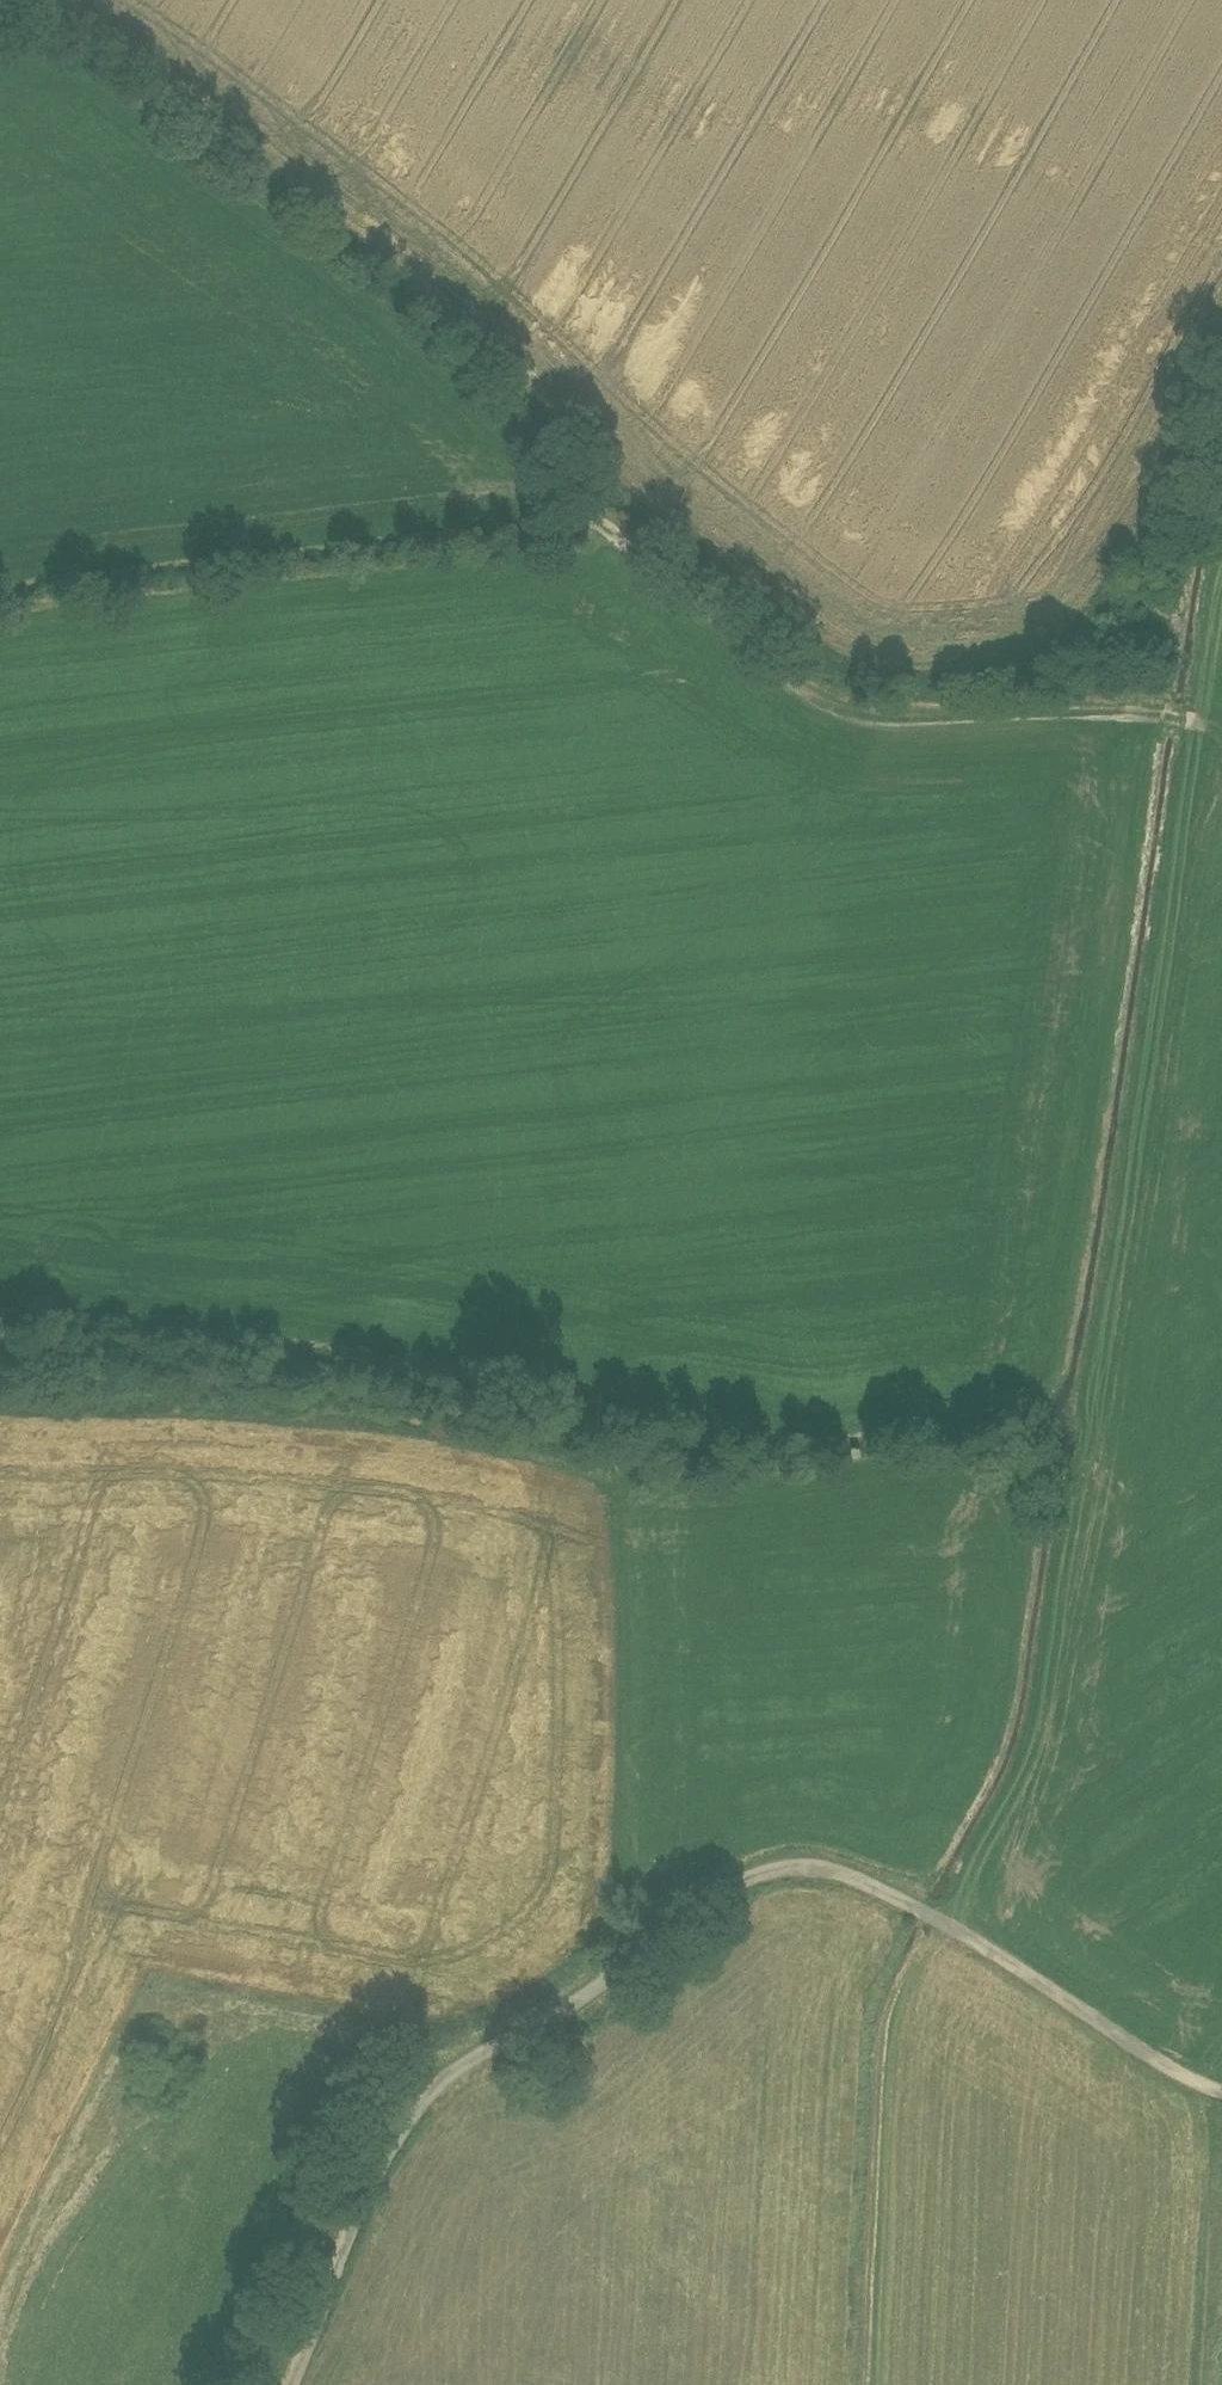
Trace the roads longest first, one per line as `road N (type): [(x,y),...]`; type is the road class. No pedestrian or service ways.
road 1 (track): [(290,2384),(422,2086),(592,1986),(751,1876),(807,1864),(902,1898),(1161,2061),(1221,2090)]

